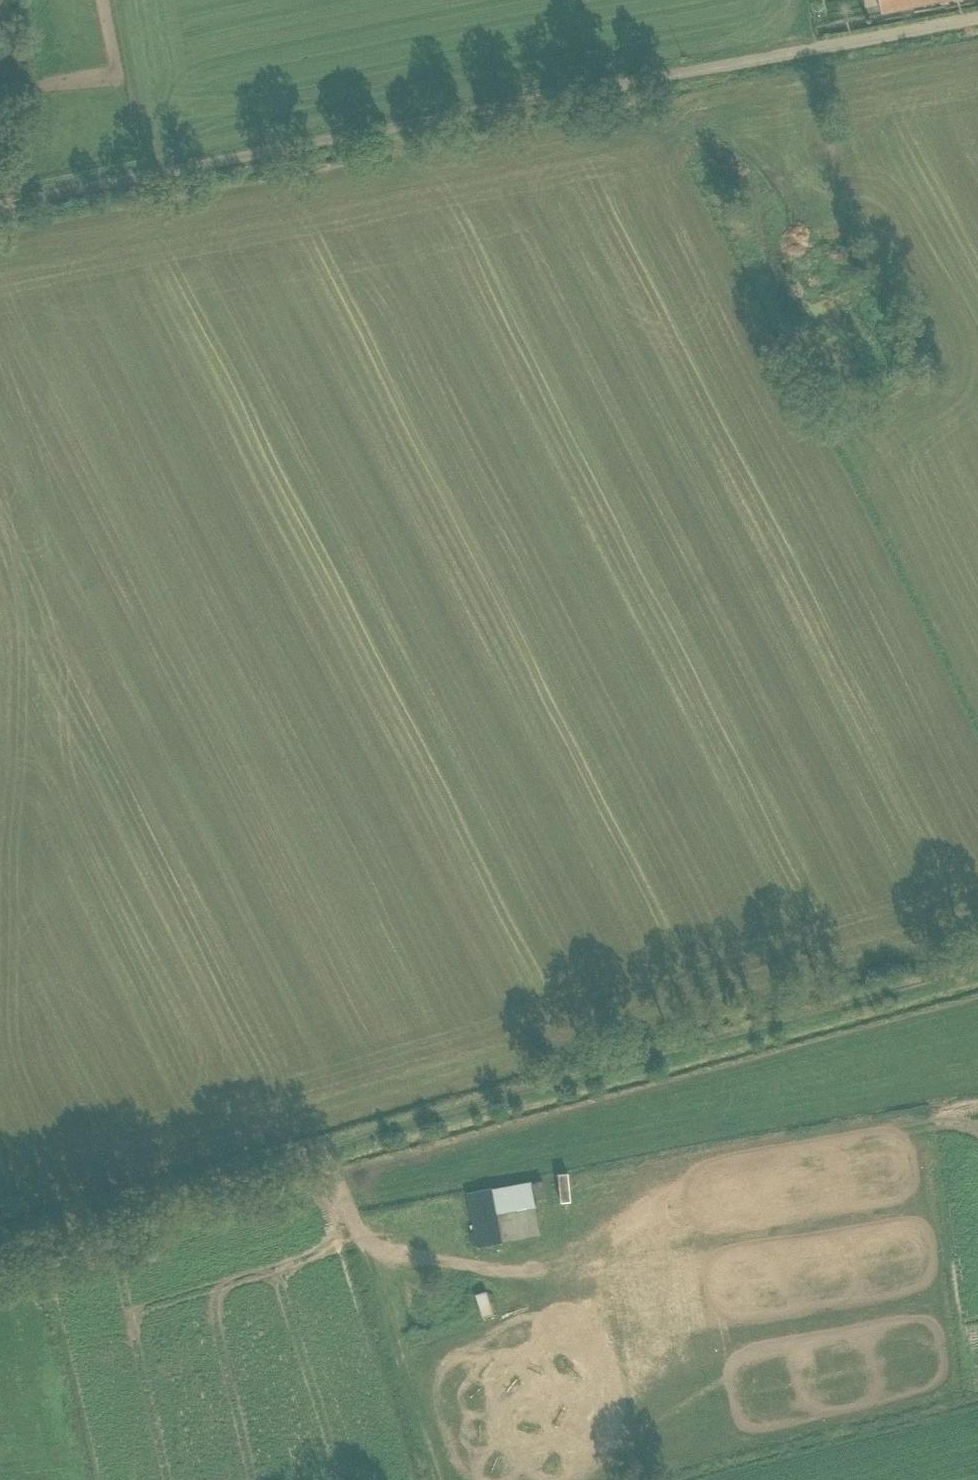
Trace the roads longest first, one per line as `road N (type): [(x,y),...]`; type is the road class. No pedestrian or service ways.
road 1 (track): [(0,1242),(977,969)]
road 2 (unclassified): [(0,204),(977,16)]

